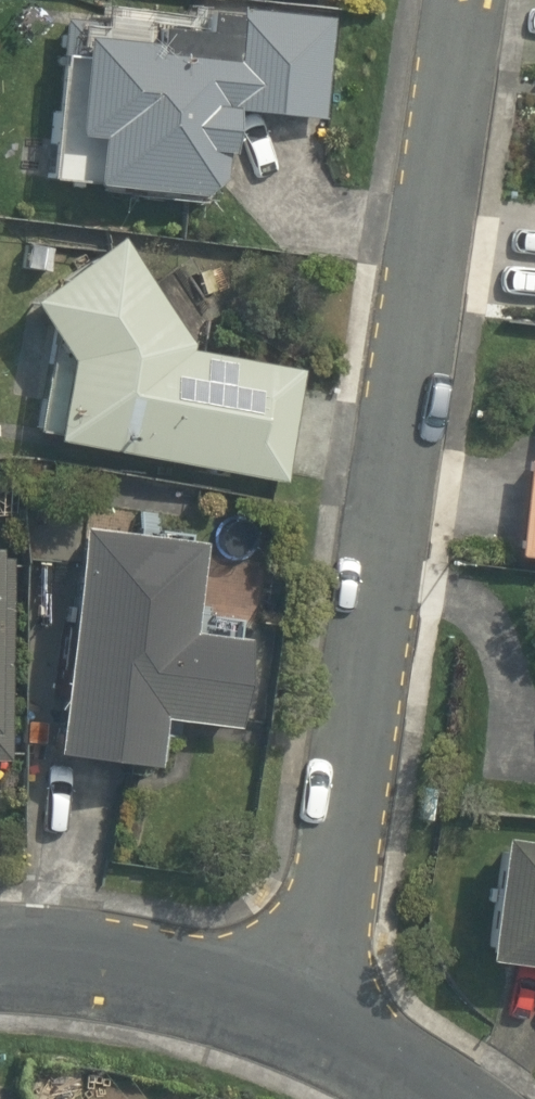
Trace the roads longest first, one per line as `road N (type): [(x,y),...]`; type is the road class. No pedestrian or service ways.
road 1 (residential): [(469,0),(303,1018)]
road 2 (residential): [(0,974),(303,1018)]
road 3 (residential): [(303,1018),(428,1098)]

